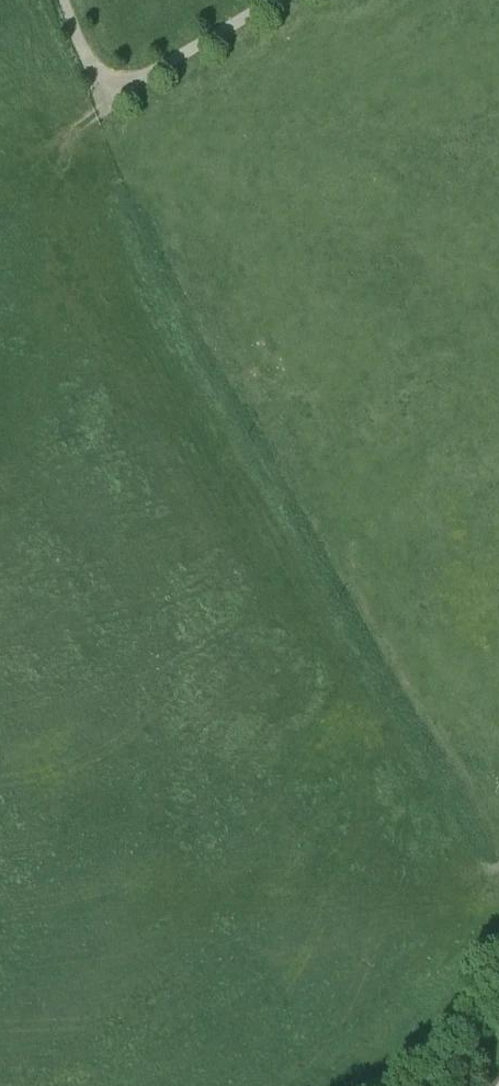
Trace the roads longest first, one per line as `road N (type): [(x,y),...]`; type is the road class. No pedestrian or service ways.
road 1 (track): [(65,0),(84,63),(103,82),(131,86),(278,0)]

